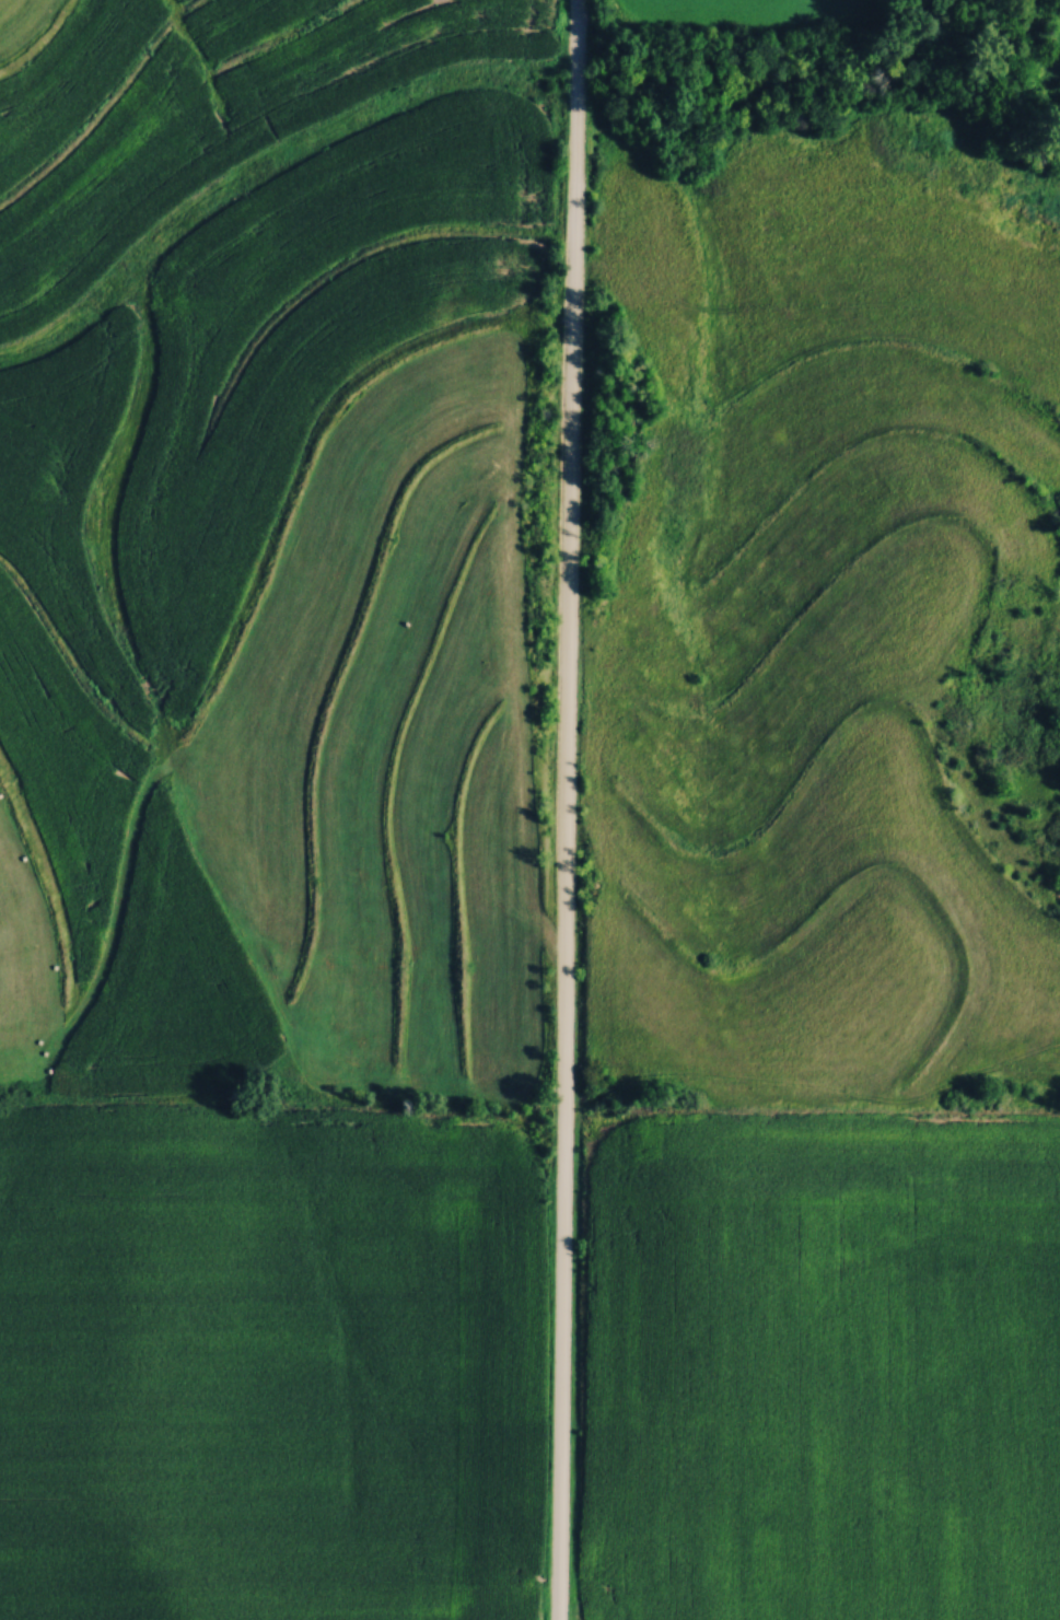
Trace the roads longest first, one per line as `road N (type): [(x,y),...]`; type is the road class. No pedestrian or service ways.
road 1 (residential): [(562,1619),(581,0)]

